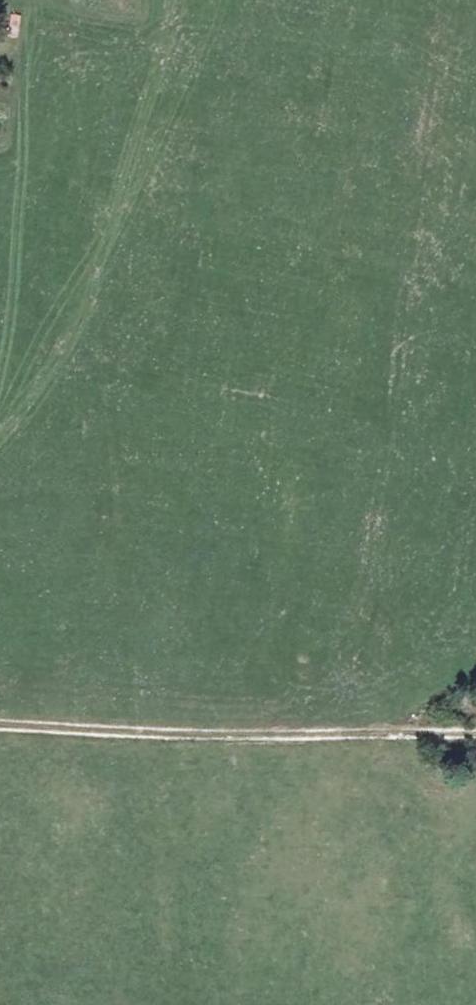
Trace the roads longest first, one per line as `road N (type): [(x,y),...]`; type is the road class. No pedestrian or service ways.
road 1 (track): [(475,737),(0,726)]

